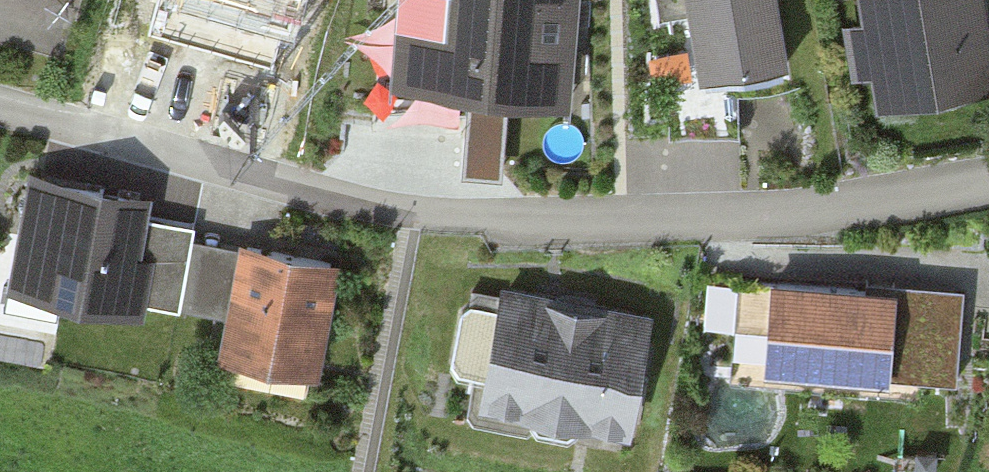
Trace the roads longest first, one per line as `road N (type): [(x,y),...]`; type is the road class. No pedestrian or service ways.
road 1 (residential): [(0,112),(418,222),(569,230),(809,223),(988,189)]

